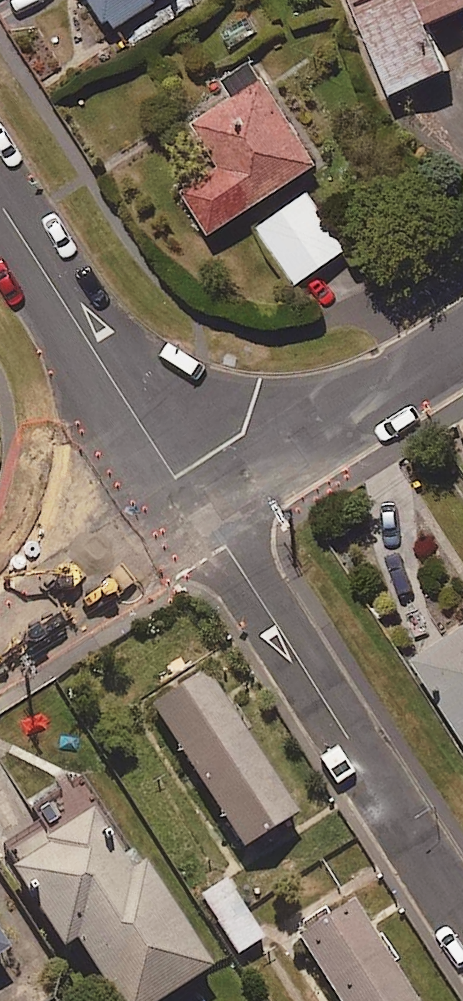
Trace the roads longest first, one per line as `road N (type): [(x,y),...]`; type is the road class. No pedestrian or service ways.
road 1 (residential): [(201,511),(462,922)]
road 2 (residential): [(201,511),(0,207)]
road 3 (residential): [(201,511),(462,345)]
road 4 (residential): [(0,637),(201,511)]

